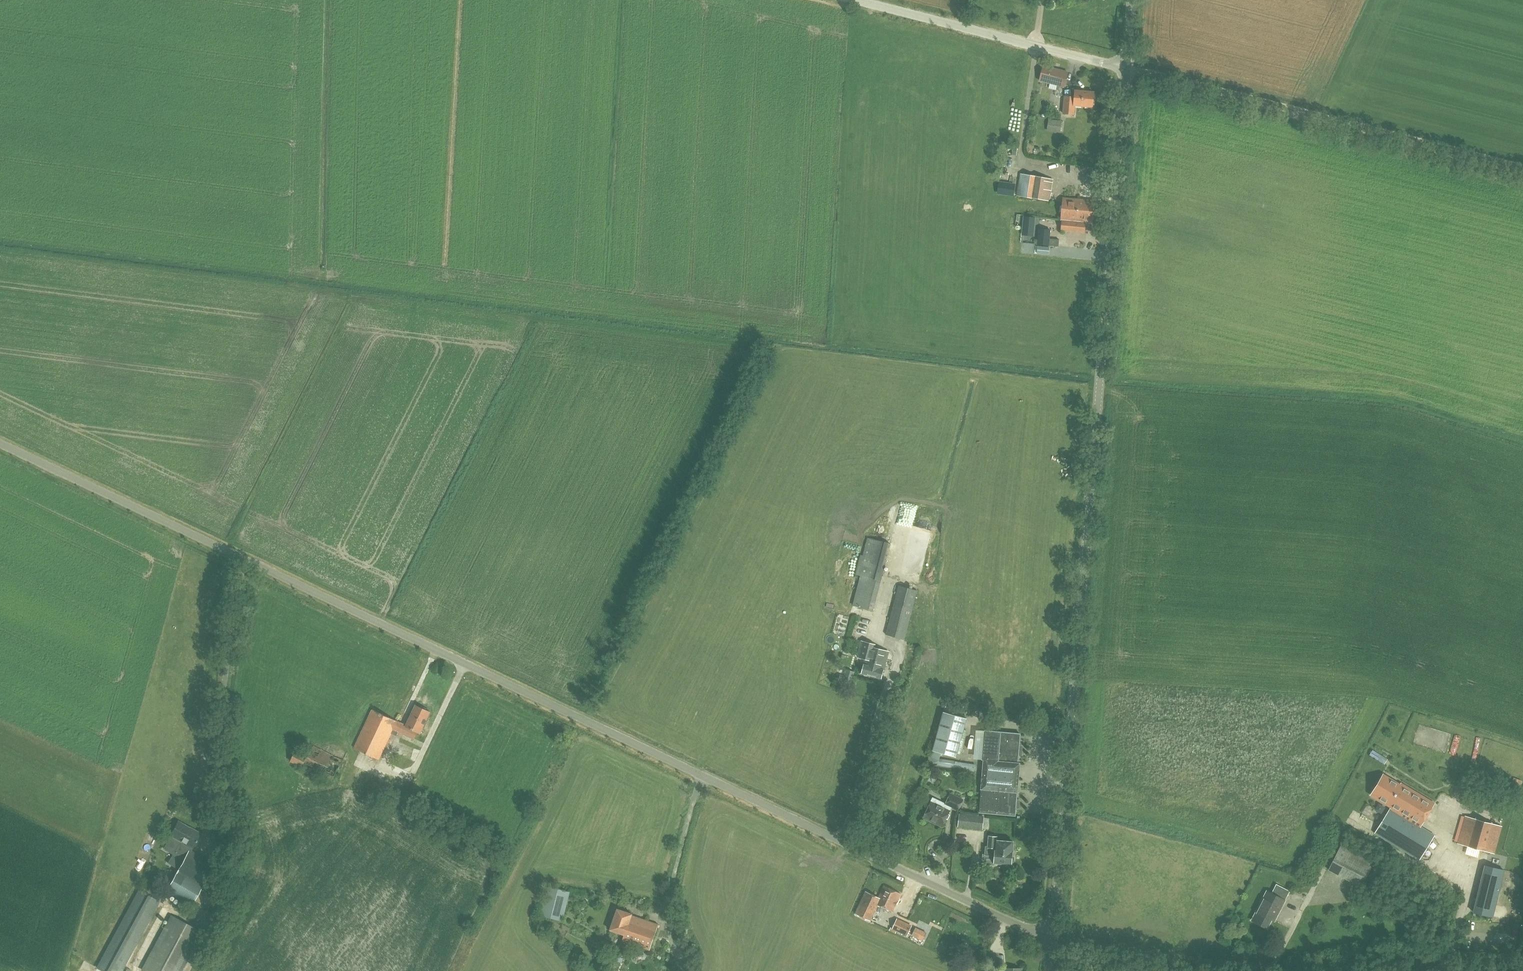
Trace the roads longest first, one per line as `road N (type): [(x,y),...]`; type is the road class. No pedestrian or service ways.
road 1 (unclassified): [(1053,935),(0,444)]
road 2 (tertiary): [(1053,935),(1126,68)]
road 3 (track): [(1522,169),(1126,68)]
road 4 (unclassified): [(1126,68),(859,0)]

